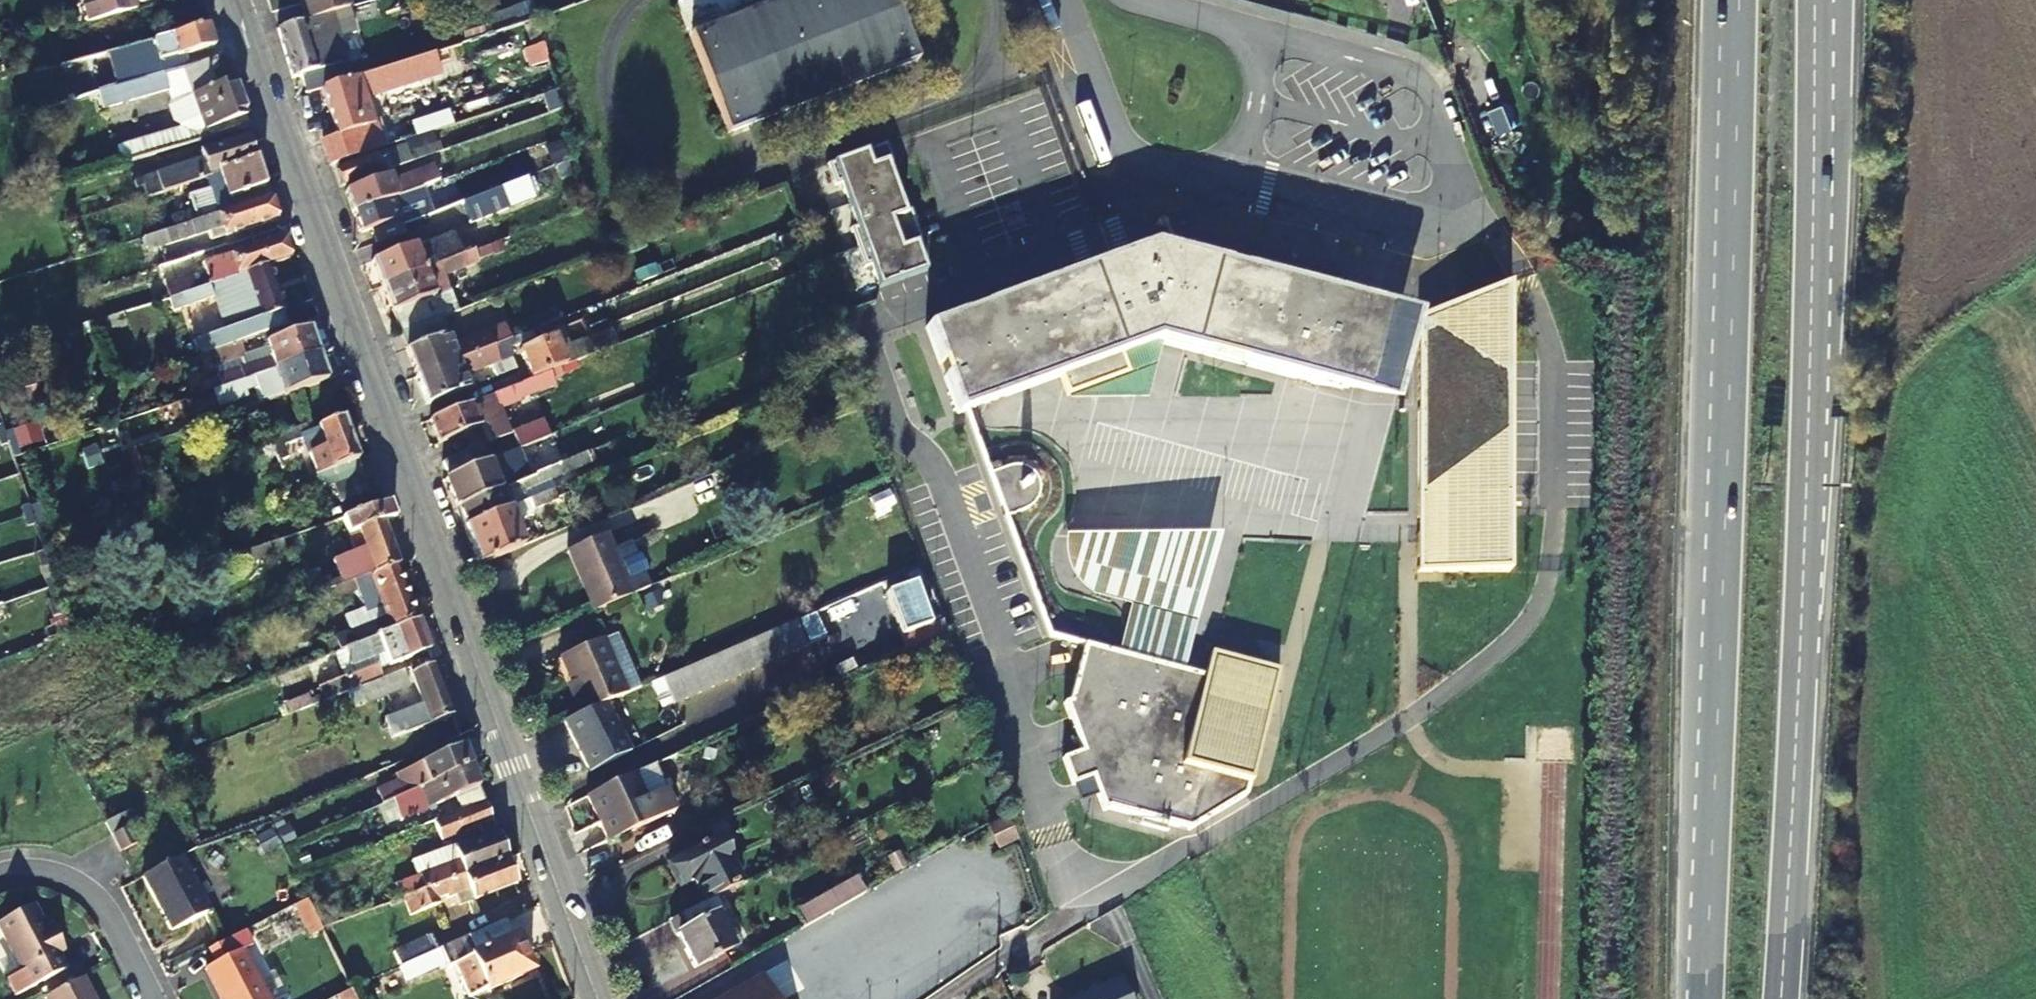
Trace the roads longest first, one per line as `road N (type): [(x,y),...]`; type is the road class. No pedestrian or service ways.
road 1 (residential): [(949,998),(1035,939),(1353,753),(1512,642),(1549,597),(1572,467),(1570,395),(1545,315),(1507,254)]
road 2 (tertiary): [(231,0),(599,998)]
road 3 (trunk): [(1741,0),(1705,998)]
road 4 (trunk): [(1781,998),(1804,557),(1815,1)]
road 5 (residential): [(0,879),(38,870),(76,880),(114,926),(152,998)]

